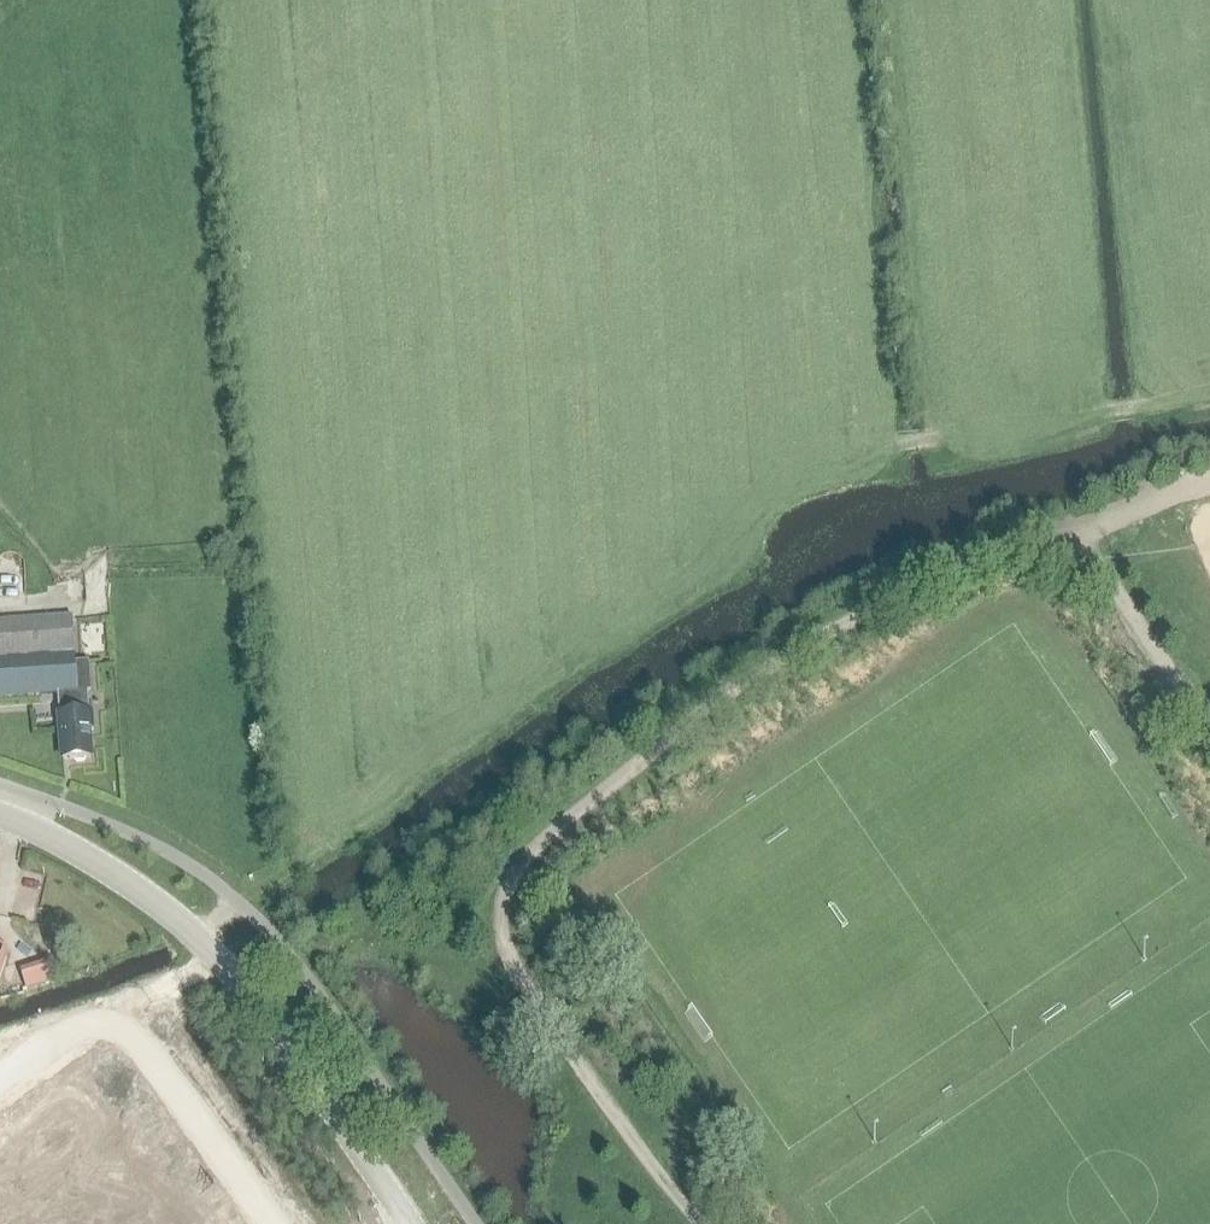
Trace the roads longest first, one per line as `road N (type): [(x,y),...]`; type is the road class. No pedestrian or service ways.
road 1 (tertiary): [(406,1223),(286,1042),(204,943),(99,863),(0,813)]
road 2 (residential): [(143,1049),(267,1223)]
road 3 (residential): [(0,1081),(69,1030),(102,1024),(124,1030),(143,1049)]

